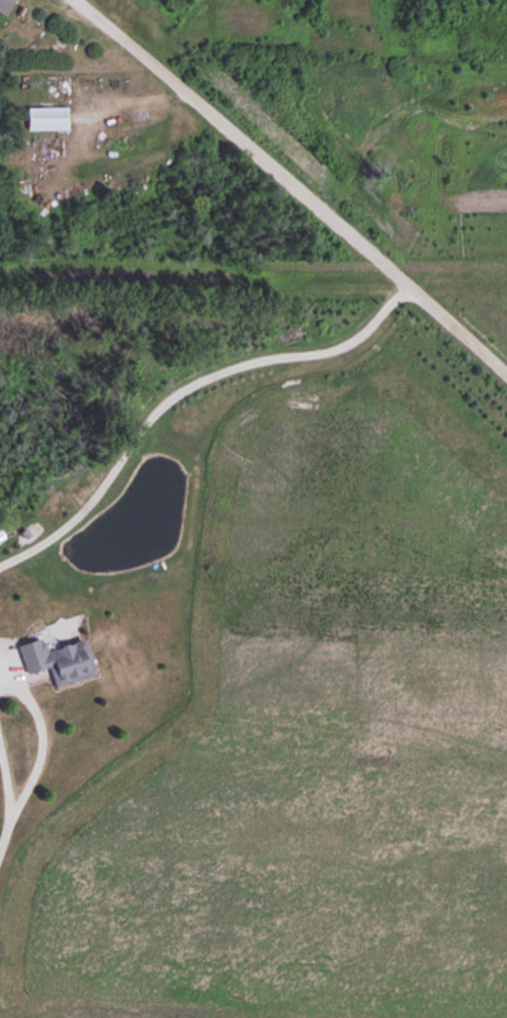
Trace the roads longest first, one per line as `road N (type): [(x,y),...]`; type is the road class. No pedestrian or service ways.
road 1 (residential): [(78,0),(506,378)]

